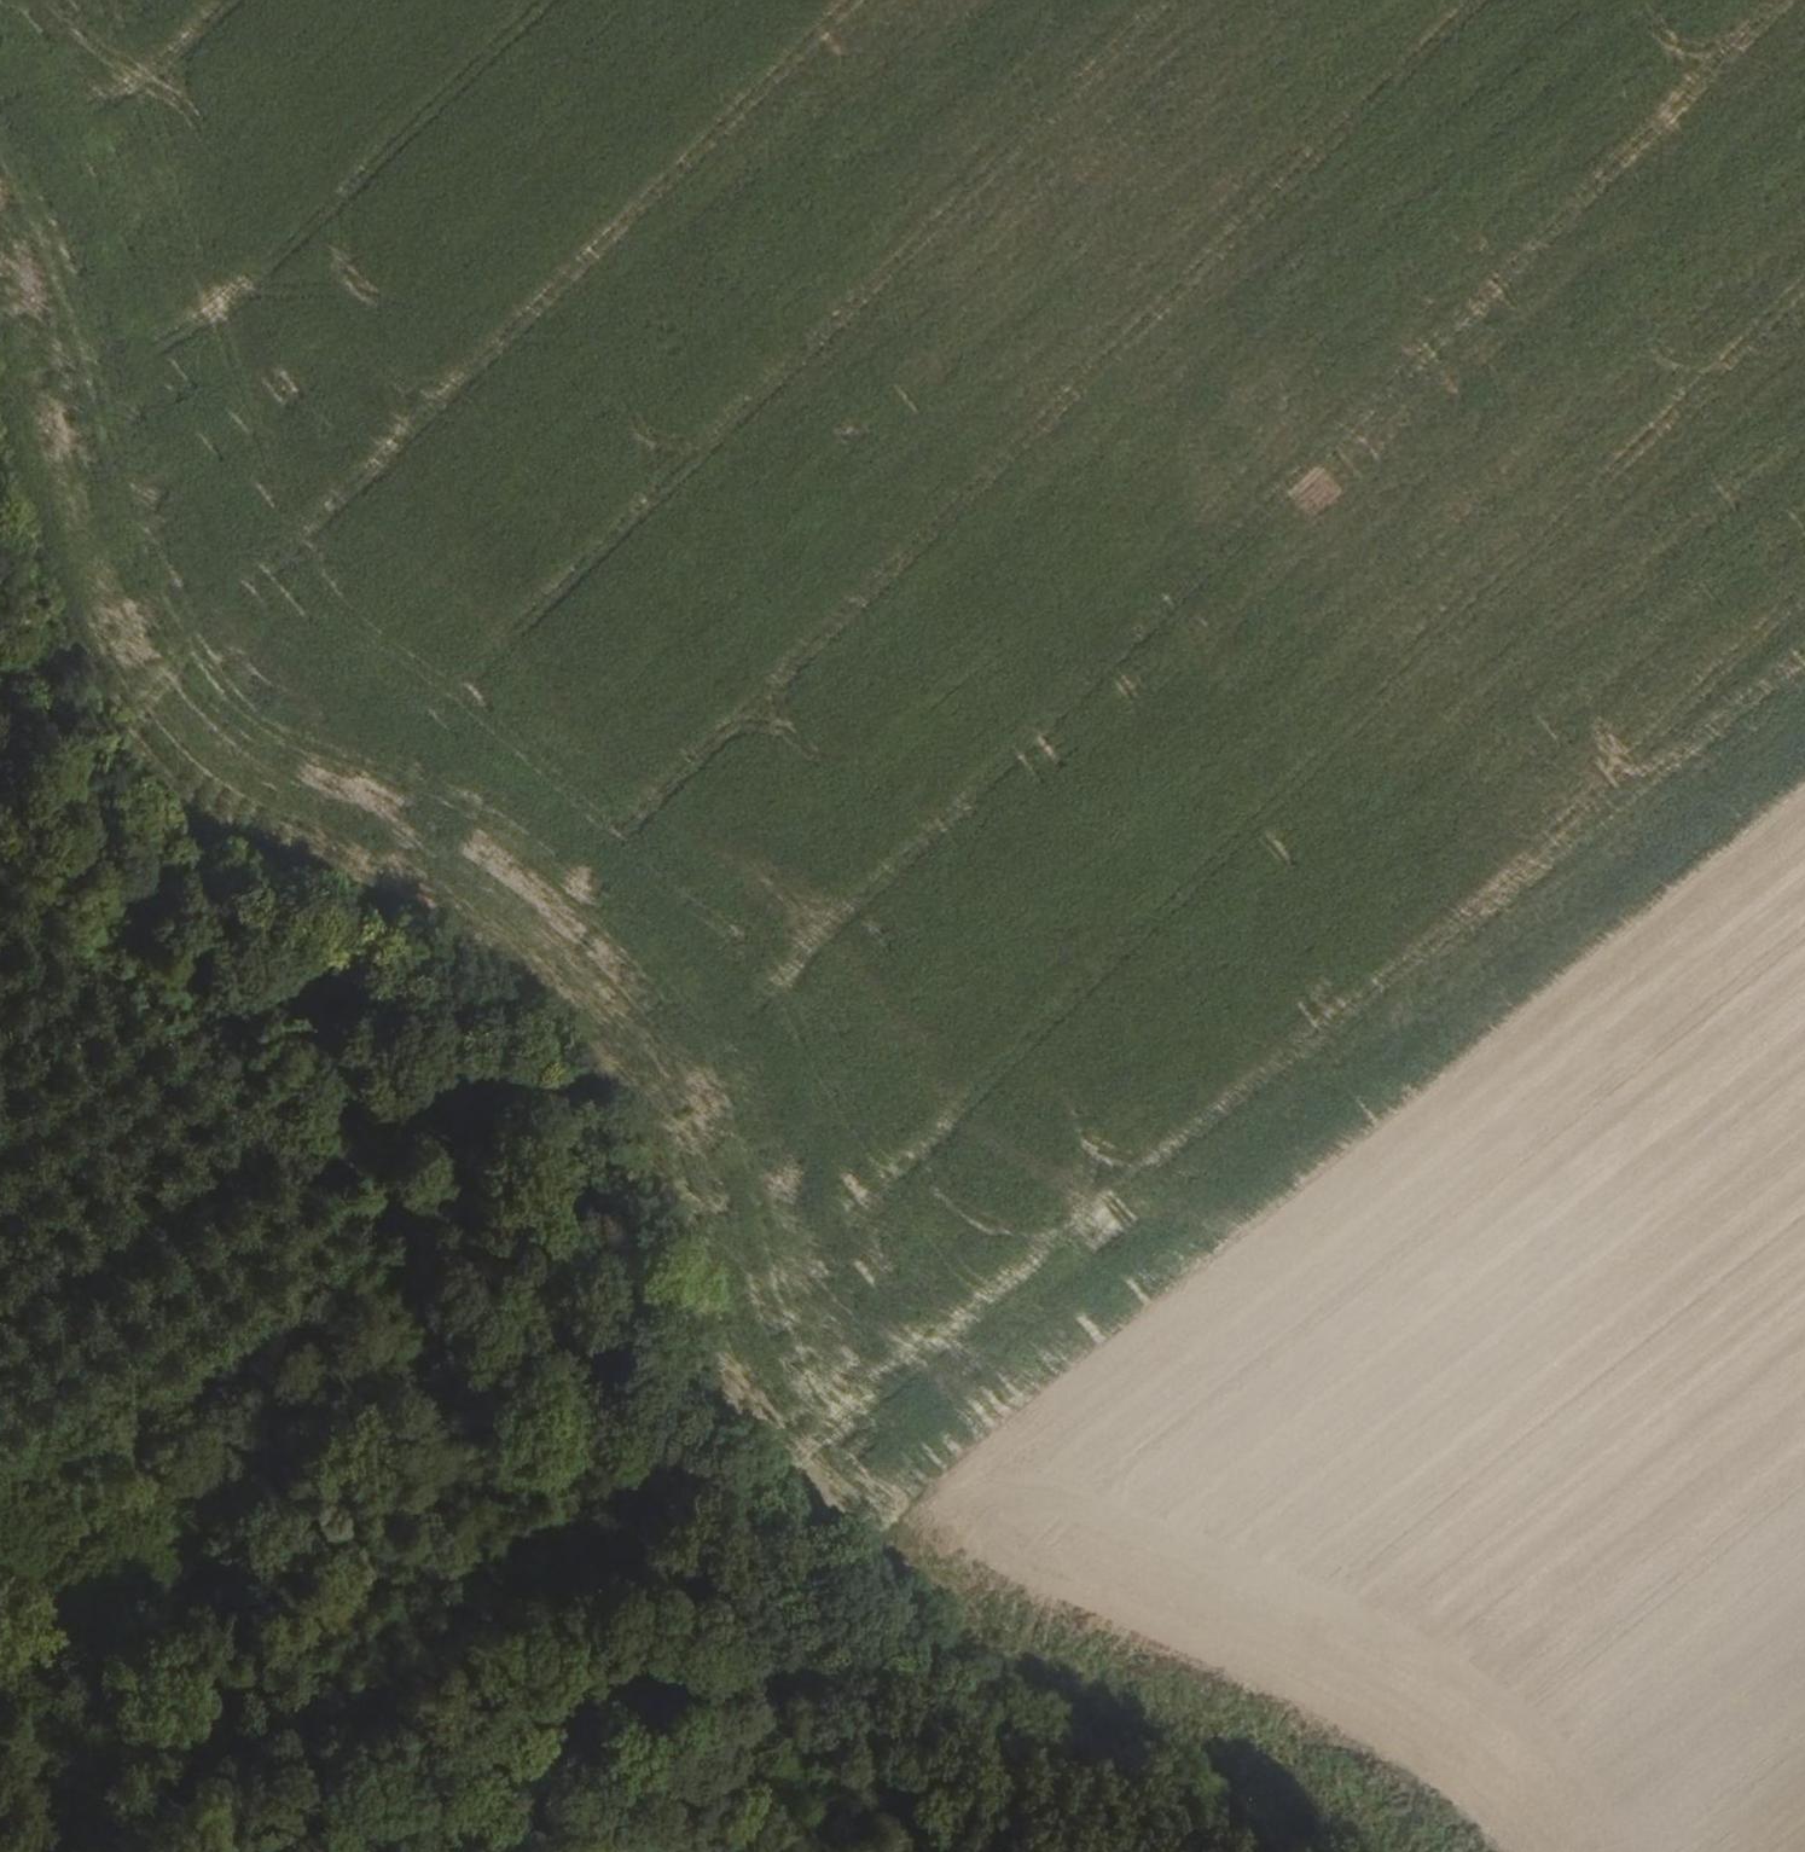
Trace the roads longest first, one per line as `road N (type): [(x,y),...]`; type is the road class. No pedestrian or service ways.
road 1 (track): [(1191,1851),(1029,1770),(636,1435),(570,1139),(476,1046),(189,895),(45,711),(0,597)]

